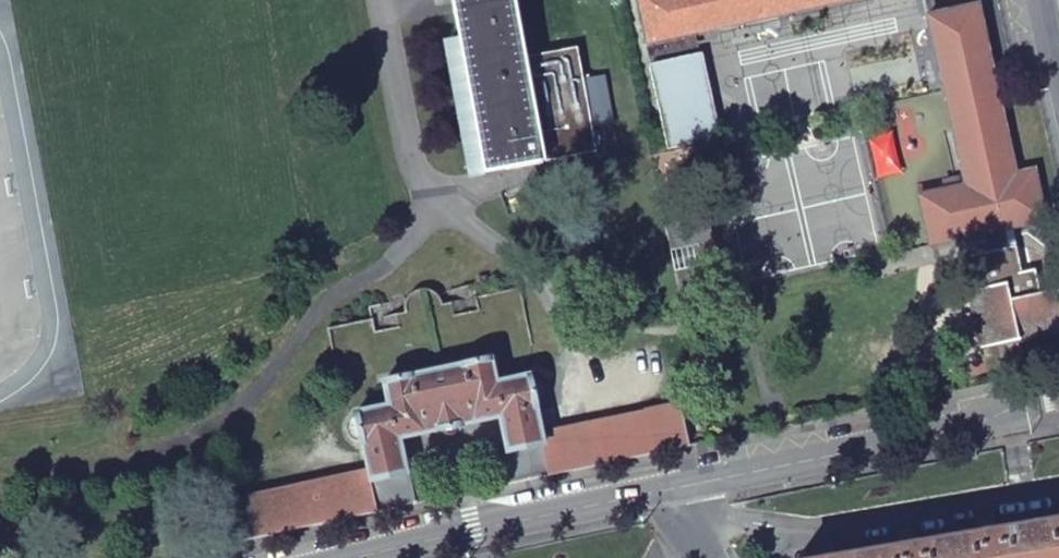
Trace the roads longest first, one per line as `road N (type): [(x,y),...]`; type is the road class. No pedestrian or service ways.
road 1 (tertiary): [(1058,394),(958,428),(683,485)]
road 2 (tertiary): [(683,485),(355,557)]

